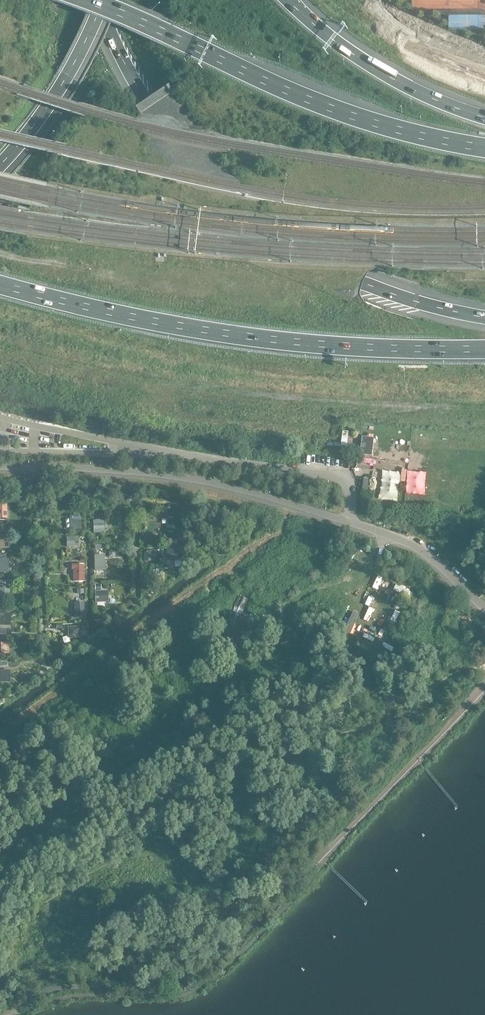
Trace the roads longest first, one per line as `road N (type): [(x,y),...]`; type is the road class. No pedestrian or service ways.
road 1 (unclassified): [(483,606),(410,551),(351,521),(204,482),(0,468)]
road 2 (motorway): [(34,294),(178,334),(283,352),(484,370)]
road 3 (motorway): [(34,294),(272,341),(484,349)]
road 4 (motorway): [(34,294),(180,319),(308,327),(484,316)]
road 5 (motorway): [(484,149),(317,103),(89,0)]
road 6 (motorway): [(100,0),(137,85),(199,164),(281,234),(365,281)]
road 7 (motorway): [(484,126),(366,78),(269,0)]
road 8 (motorway): [(484,93),(383,51),(305,0)]
road 9 (motorway): [(0,169),(68,75),(103,0)]
road 10 (motorway): [(484,64),(336,0)]
road 11 (motorway): [(365,281),(484,333)]
road 12 (motorway): [(365,281),(484,318)]

